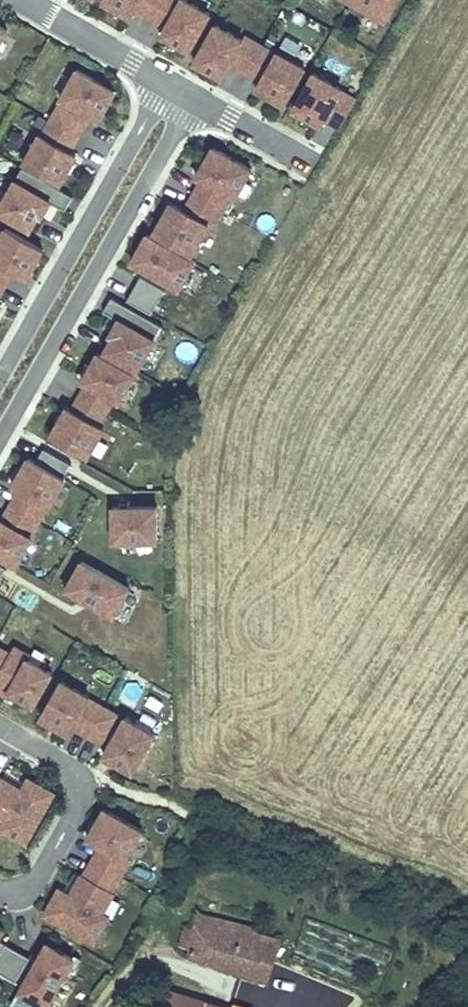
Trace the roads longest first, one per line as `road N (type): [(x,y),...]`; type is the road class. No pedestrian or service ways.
road 1 (residential): [(0,440),(193,103)]
road 2 (residential): [(164,85),(0,379)]
road 3 (residential): [(0,893),(19,896),(34,886),(84,788),(67,767),(0,730)]
road 4 (residential): [(14,0),(164,85)]
road 5 (residential): [(193,103),(306,166)]

